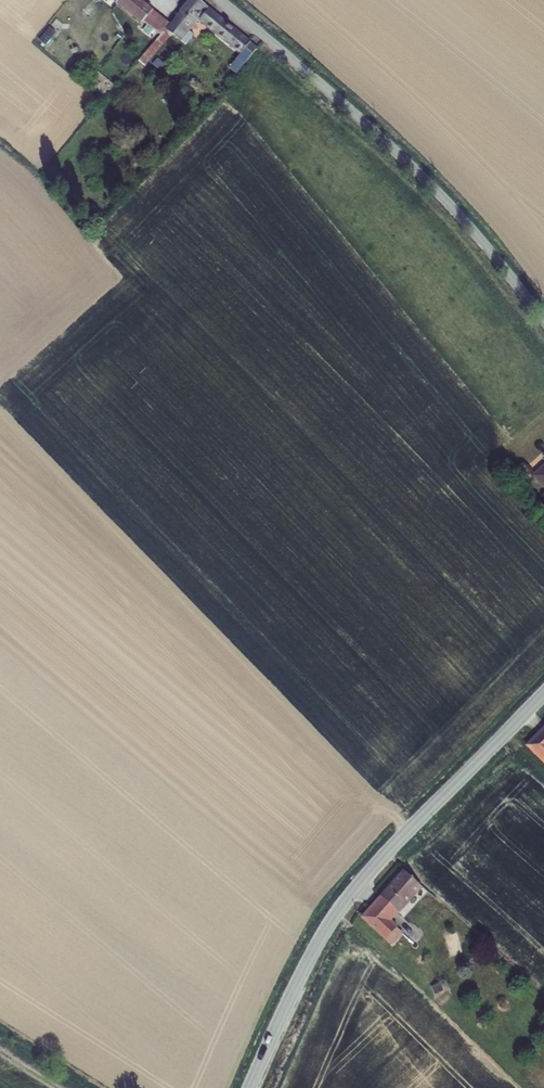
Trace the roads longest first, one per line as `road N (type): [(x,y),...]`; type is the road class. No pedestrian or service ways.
road 1 (tertiary): [(543,694),(342,904),(250,1087)]
road 2 (unclassified): [(221,0),(427,180),(543,319)]

